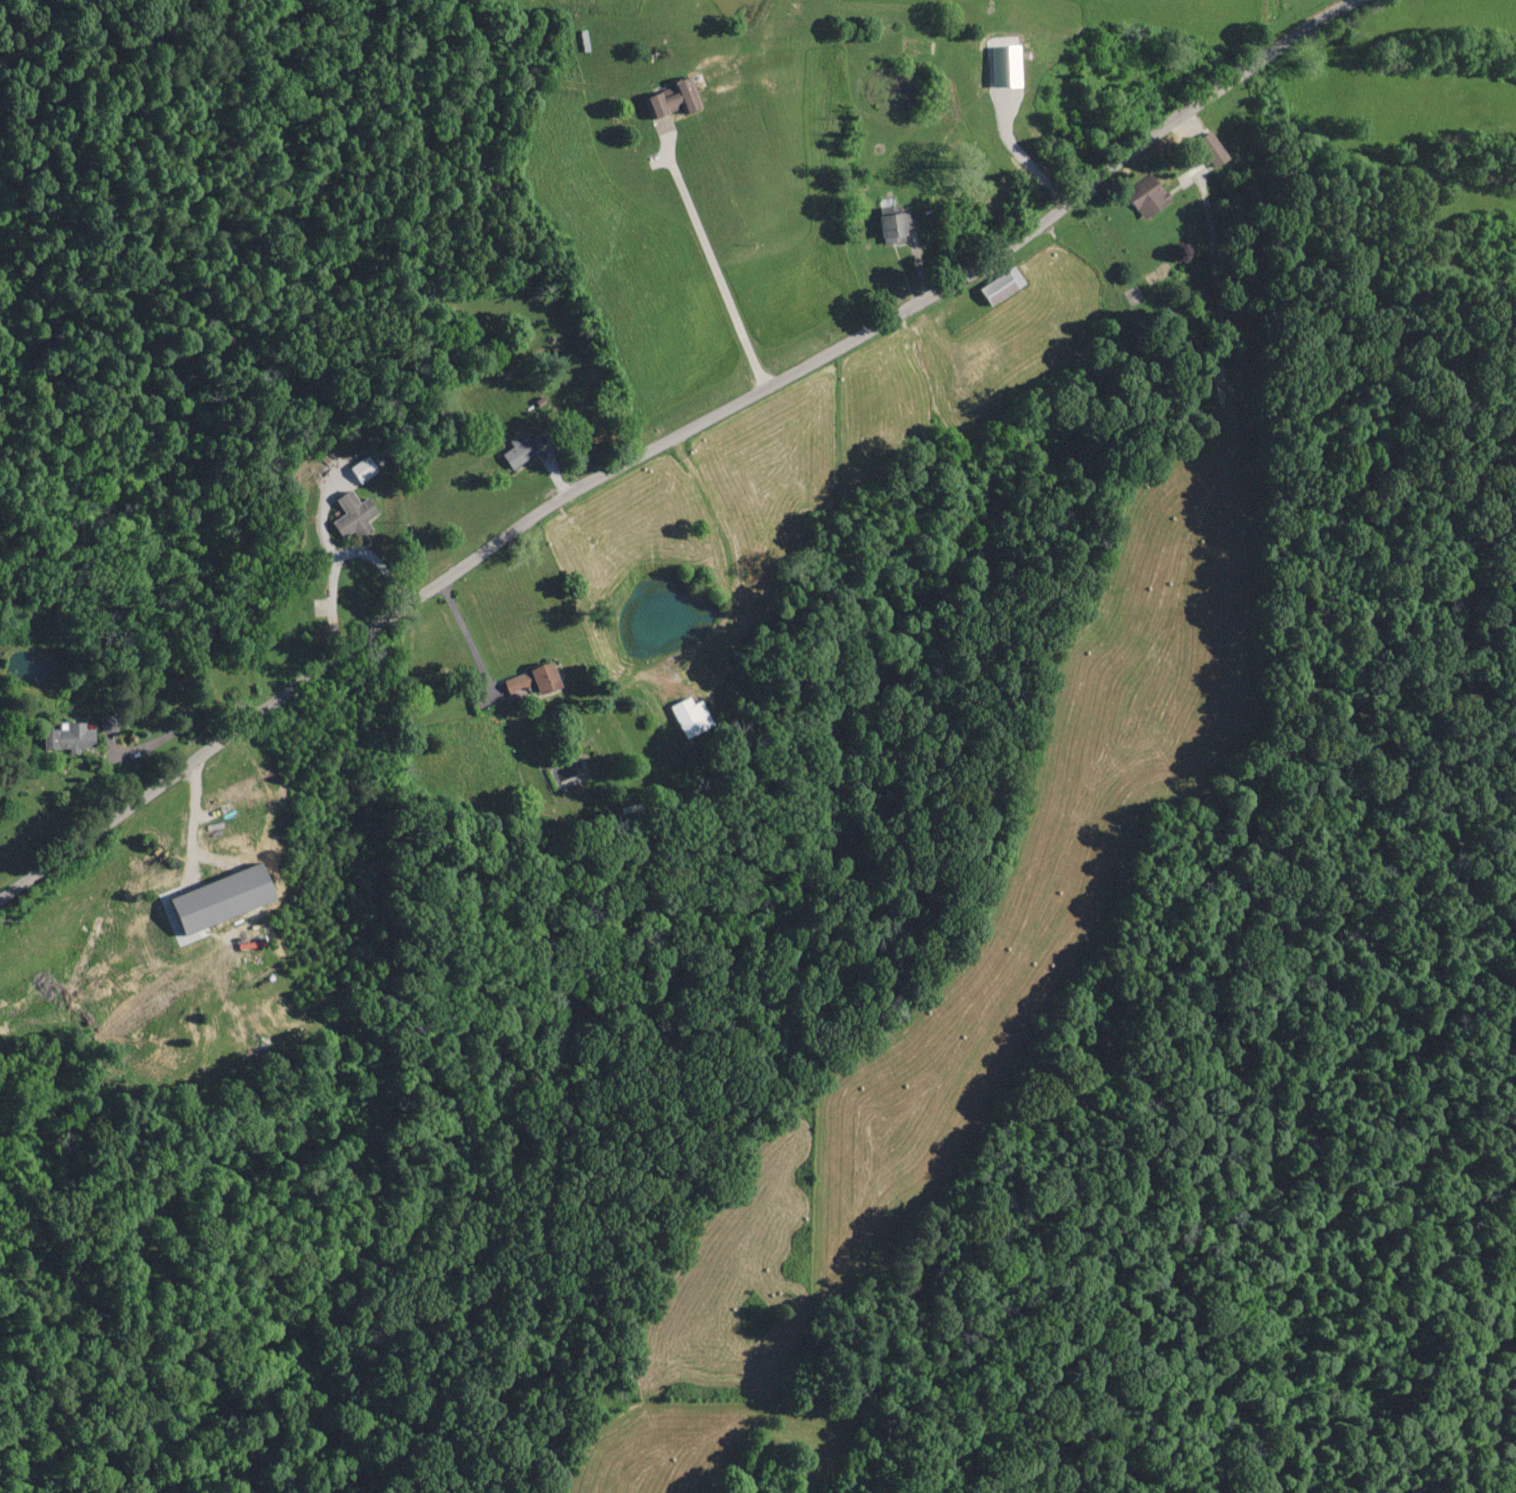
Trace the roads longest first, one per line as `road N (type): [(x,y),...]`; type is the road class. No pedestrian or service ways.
road 1 (residential): [(0,896),(546,507),(965,280),(1152,134),(1355,0)]

